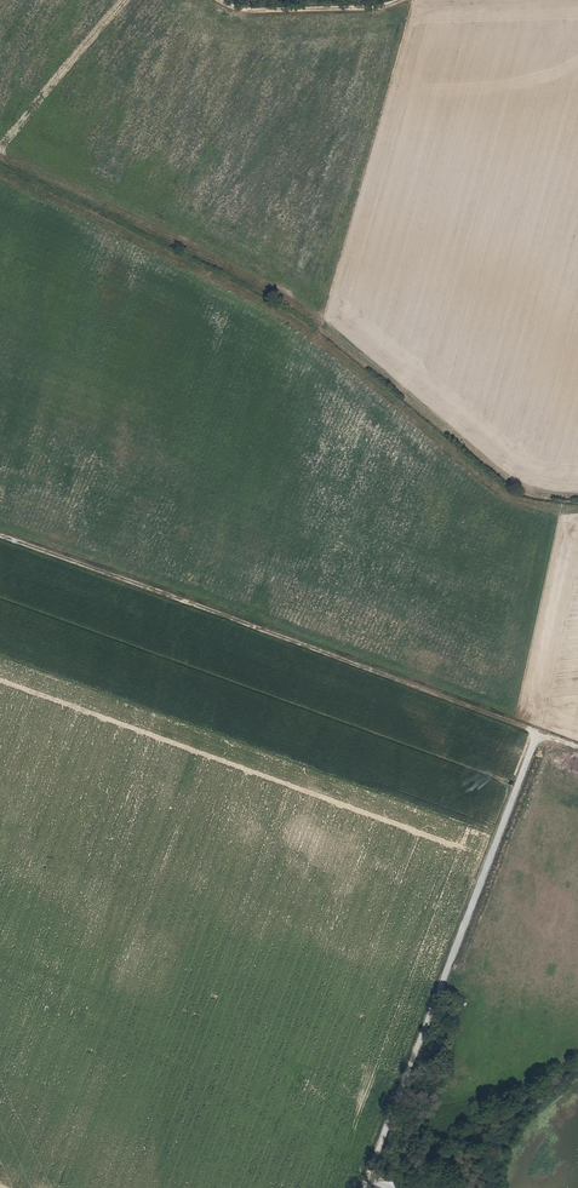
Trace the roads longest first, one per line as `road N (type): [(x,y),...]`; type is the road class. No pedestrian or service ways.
road 1 (track): [(0,536),(577,749)]
road 2 (track): [(341,1187),(525,729)]
road 3 (track): [(212,0),(250,15),(389,9),(400,0)]

